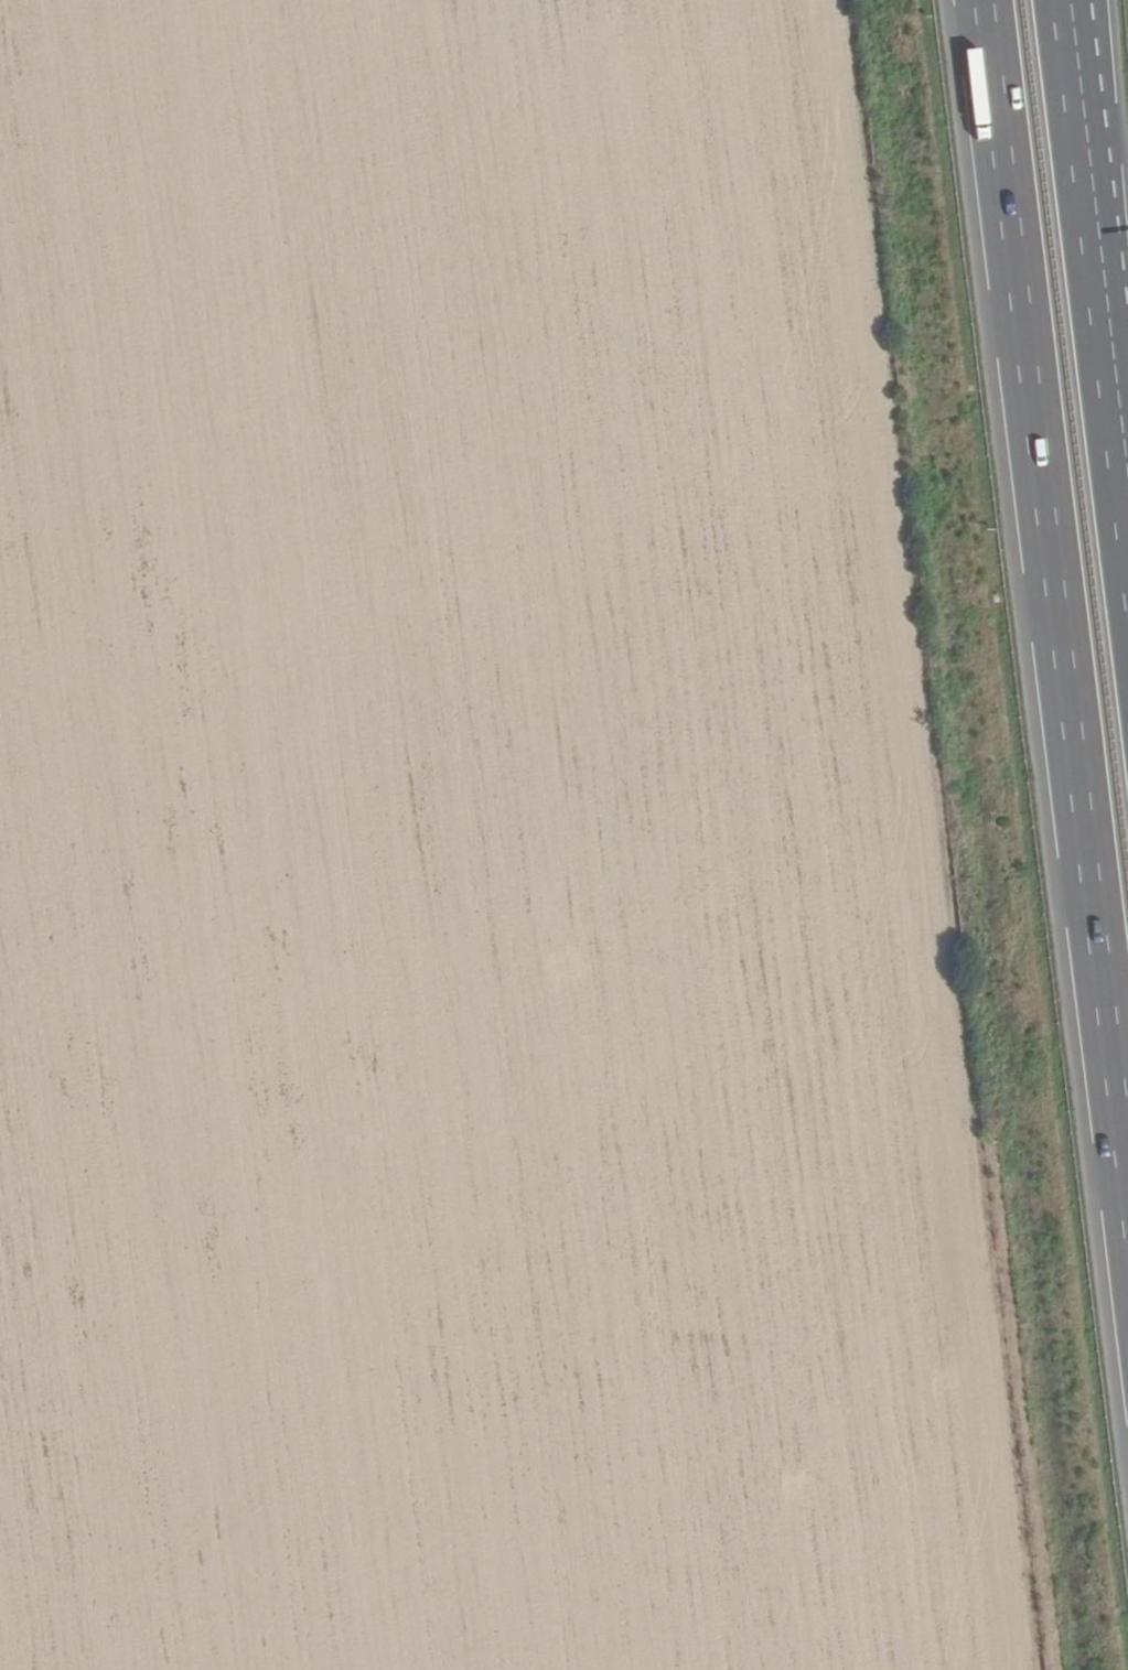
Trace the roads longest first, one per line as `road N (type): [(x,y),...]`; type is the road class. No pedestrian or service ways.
road 1 (motorway): [(982,0),(1127,1190)]
road 2 (motorway): [(1127,543),(1061,0)]

